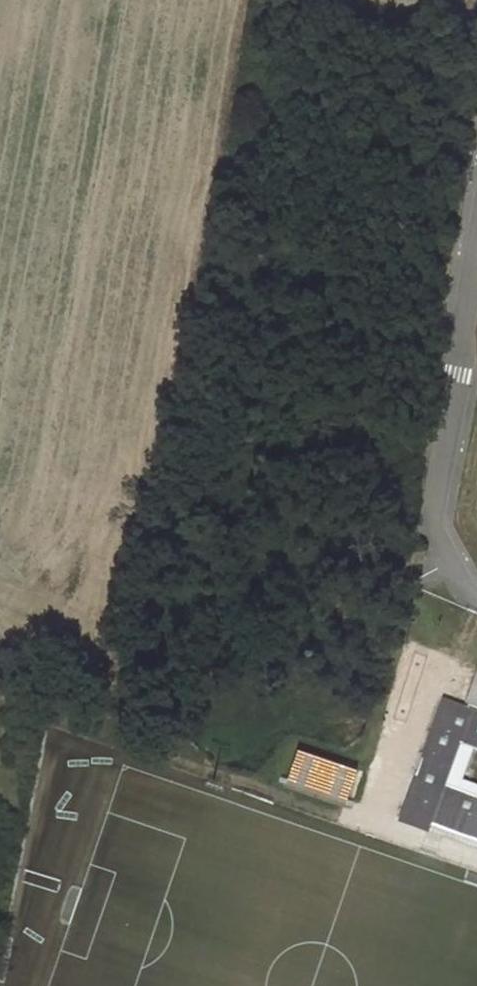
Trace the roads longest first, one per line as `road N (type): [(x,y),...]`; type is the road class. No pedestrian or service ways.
road 1 (residential): [(476,596),(462,589),(430,528),(476,244)]

